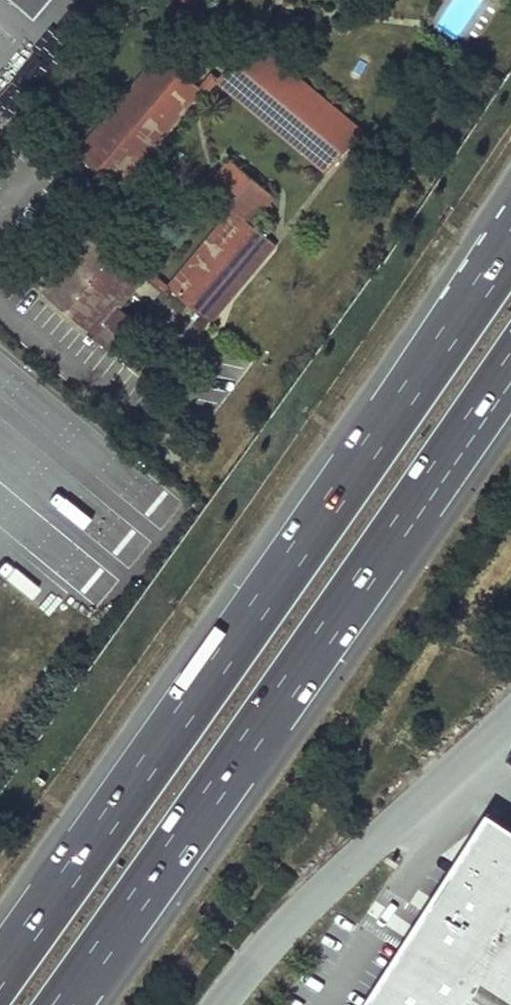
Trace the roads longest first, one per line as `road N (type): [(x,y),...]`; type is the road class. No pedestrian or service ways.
road 1 (motorway): [(510,245),(0,973)]
road 2 (motorway): [(61,1004),(510,364)]
road 3 (unclassified): [(222,1004),(287,915),(510,713)]

